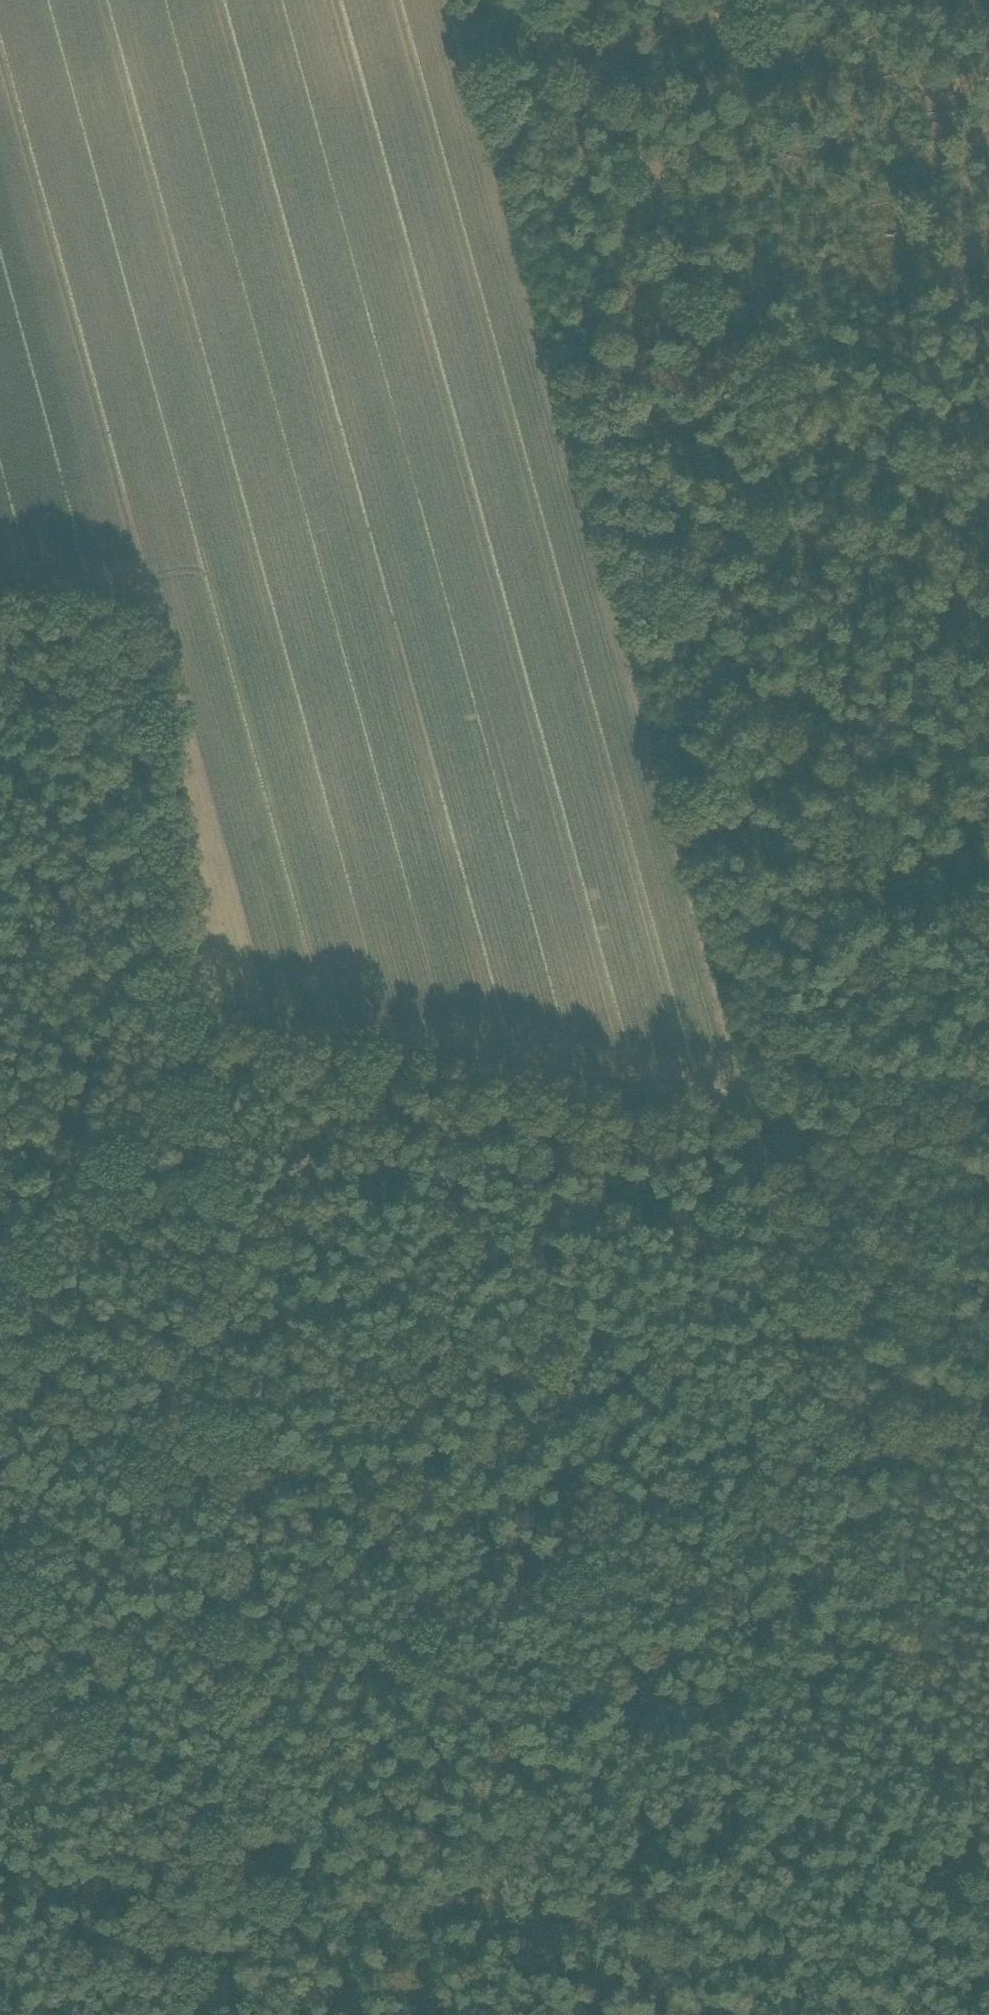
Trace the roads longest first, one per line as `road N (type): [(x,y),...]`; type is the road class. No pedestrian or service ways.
road 1 (track): [(272,2014),(203,1057)]

